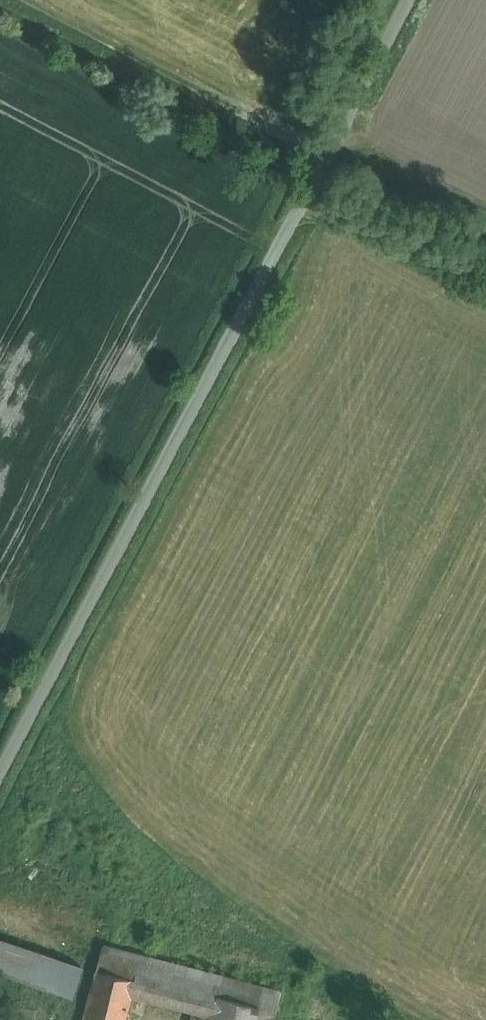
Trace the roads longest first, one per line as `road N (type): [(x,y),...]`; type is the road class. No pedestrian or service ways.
road 1 (track): [(412,0),(0,765)]

